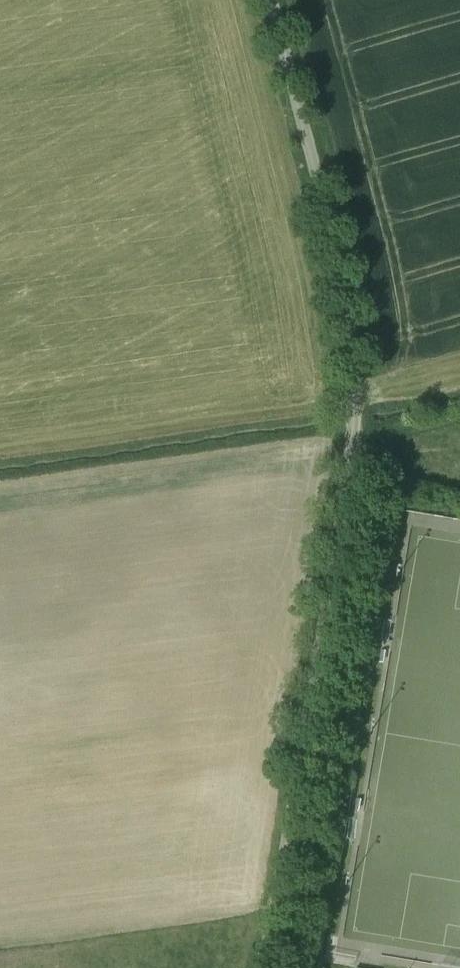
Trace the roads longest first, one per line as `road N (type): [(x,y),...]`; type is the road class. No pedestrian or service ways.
road 1 (unclassified): [(263,967),(357,422),(342,282),(276,0)]

